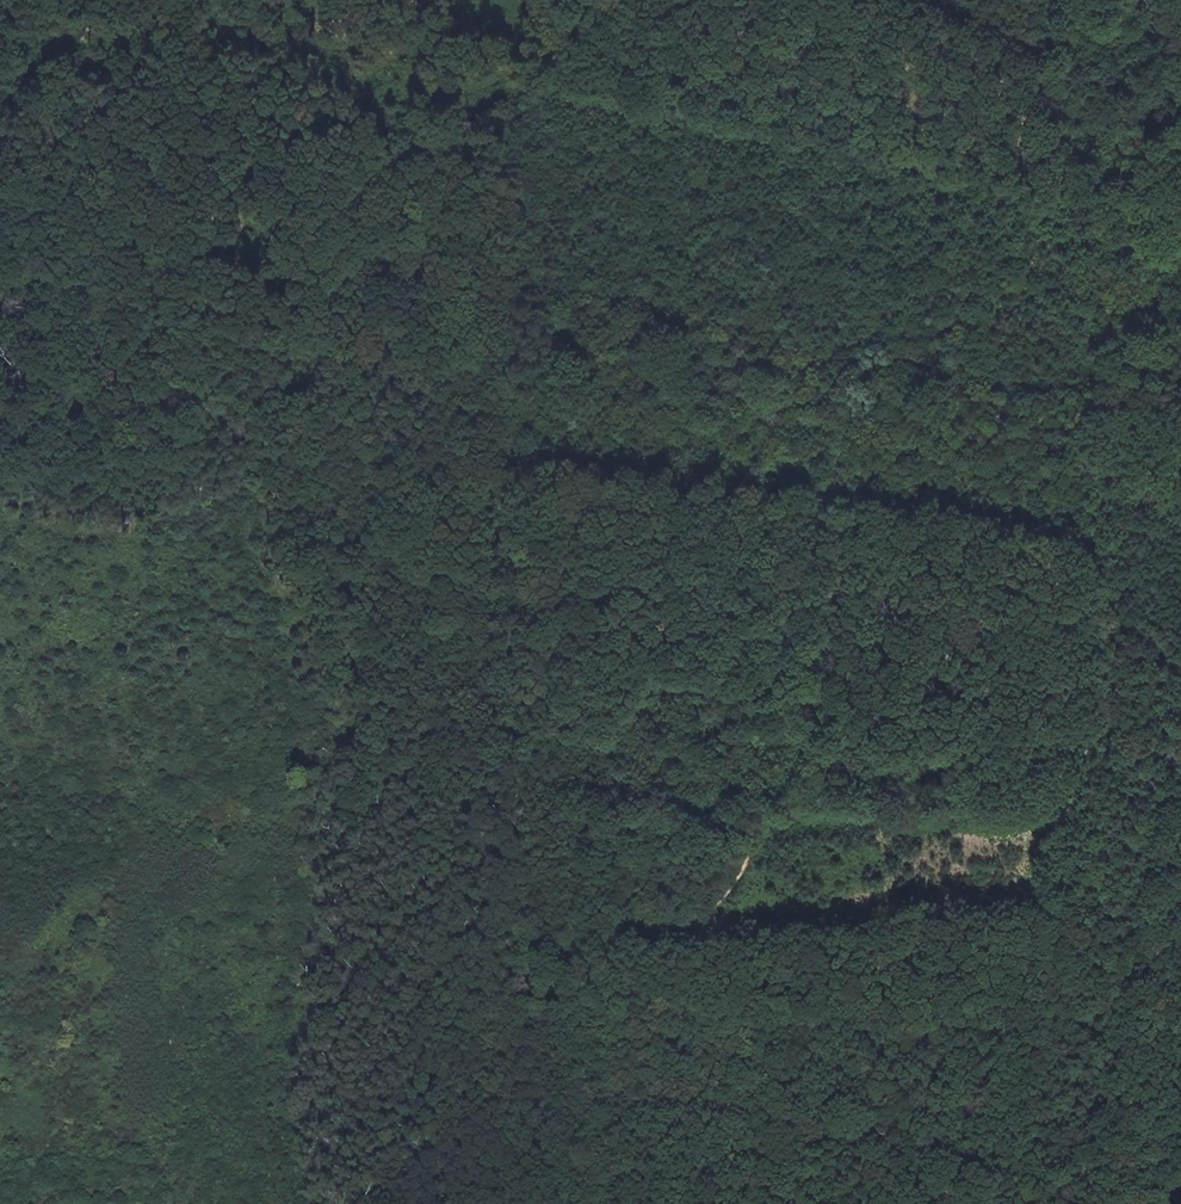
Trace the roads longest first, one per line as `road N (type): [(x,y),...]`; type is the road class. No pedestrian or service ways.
road 1 (track): [(1063,0),(1076,56),(1069,157),(1102,372),(1095,536),(1107,600),(1180,685)]
road 2 (track): [(1180,1125),(986,1203)]

